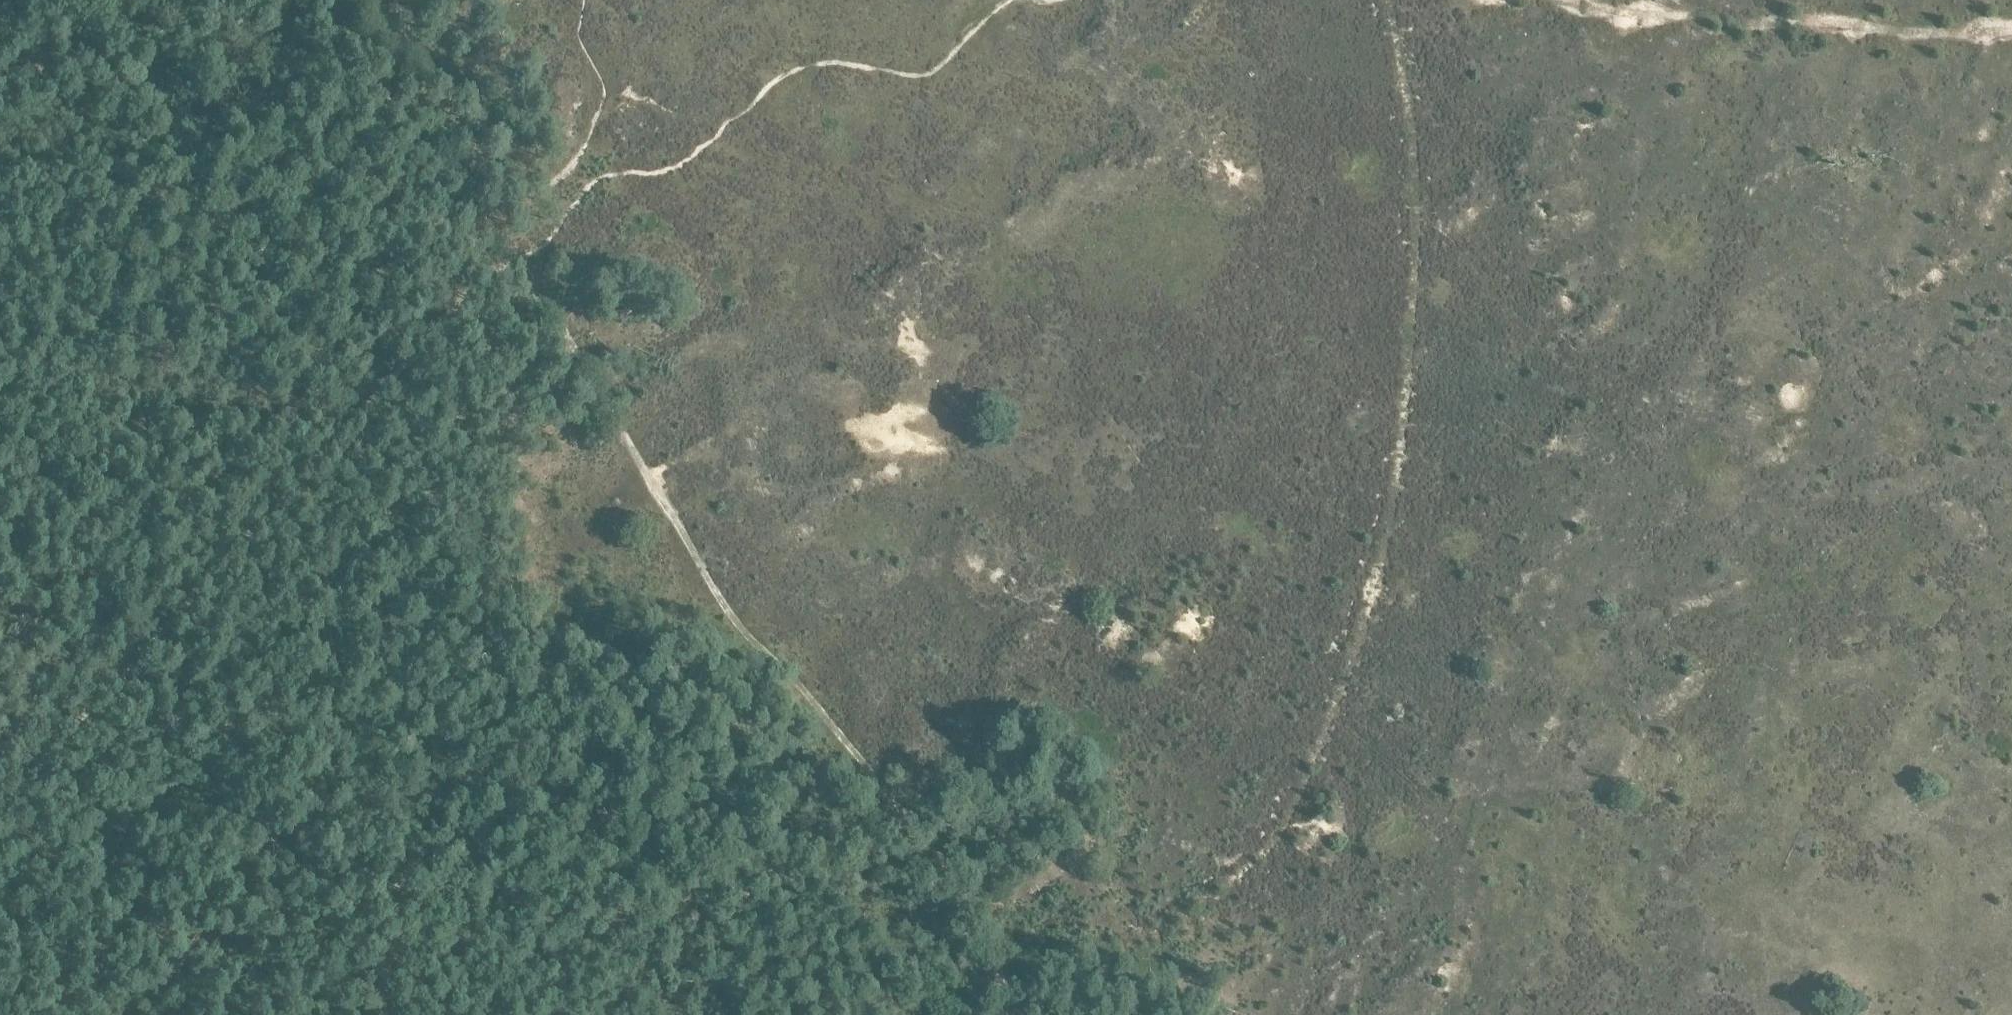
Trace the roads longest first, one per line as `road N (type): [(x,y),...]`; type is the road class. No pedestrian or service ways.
road 1 (track): [(486,267),(0,810)]
road 2 (track): [(338,0),(486,267)]
road 3 (track): [(123,0),(0,101)]

